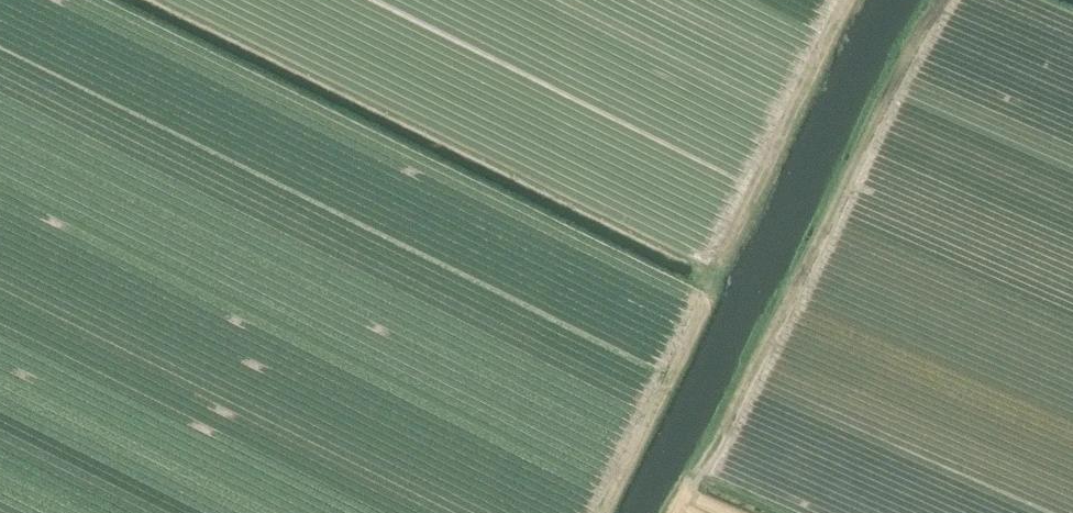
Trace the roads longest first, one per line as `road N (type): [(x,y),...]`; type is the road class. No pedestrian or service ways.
road 1 (track): [(942,0),(687,497),(724,512)]
road 2 (track): [(852,0),(602,512)]

